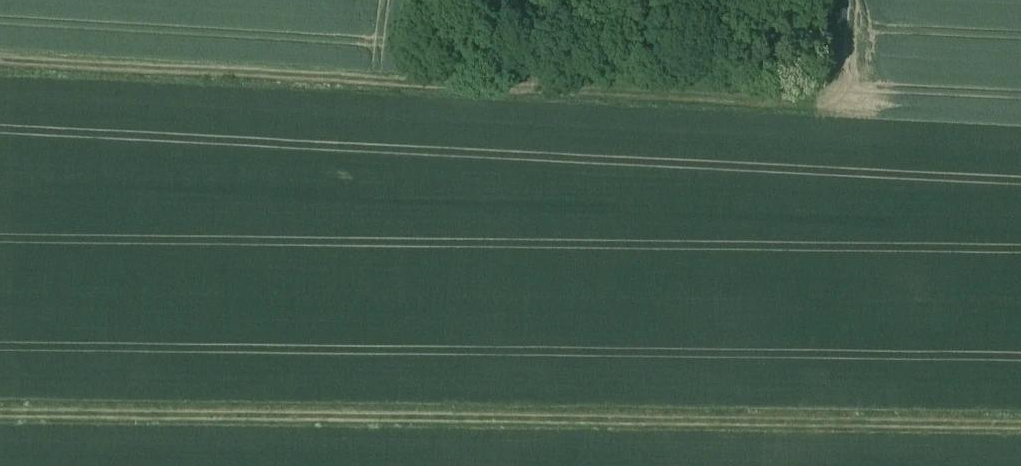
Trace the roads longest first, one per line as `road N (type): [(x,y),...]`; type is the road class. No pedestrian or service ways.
road 1 (track): [(0,420),(1020,437)]
road 2 (track): [(0,64),(816,104)]

